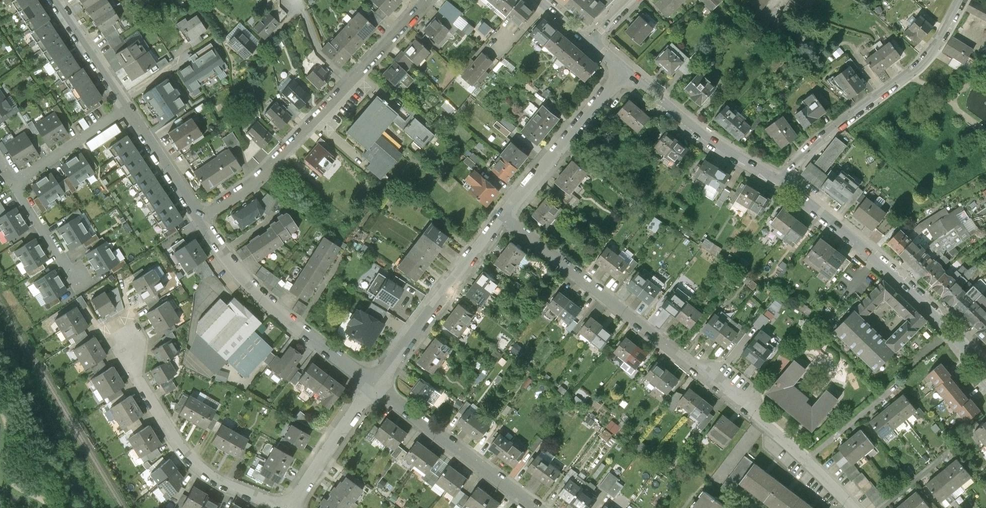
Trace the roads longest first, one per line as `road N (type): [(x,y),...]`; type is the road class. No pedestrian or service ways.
road 1 (residential): [(503,217),(762,421),(852,507)]
road 2 (residential): [(200,218),(253,182),(427,0)]
road 3 (tertiary): [(780,182),(875,260),(985,370)]
road 4 (residential): [(963,0),(921,66),(780,182)]
road 5 (residential): [(374,386),(257,292),(200,218)]
road 6 (residential): [(282,507),(224,485),(189,459),(136,377),(128,345)]
road 7 (residential): [(503,217),(374,386)]
road 8 (residential): [(535,507),(374,386)]
road 9 (residential): [(626,70),(503,217)]
road 10 (tertiary): [(780,182),(704,135),(626,70)]
road 11 (residential): [(374,386),(292,507)]
road 12 (residential): [(127,108),(14,180)]
road 13 (residential): [(200,218),(127,108)]
road 14 (residential): [(127,108),(55,0)]

